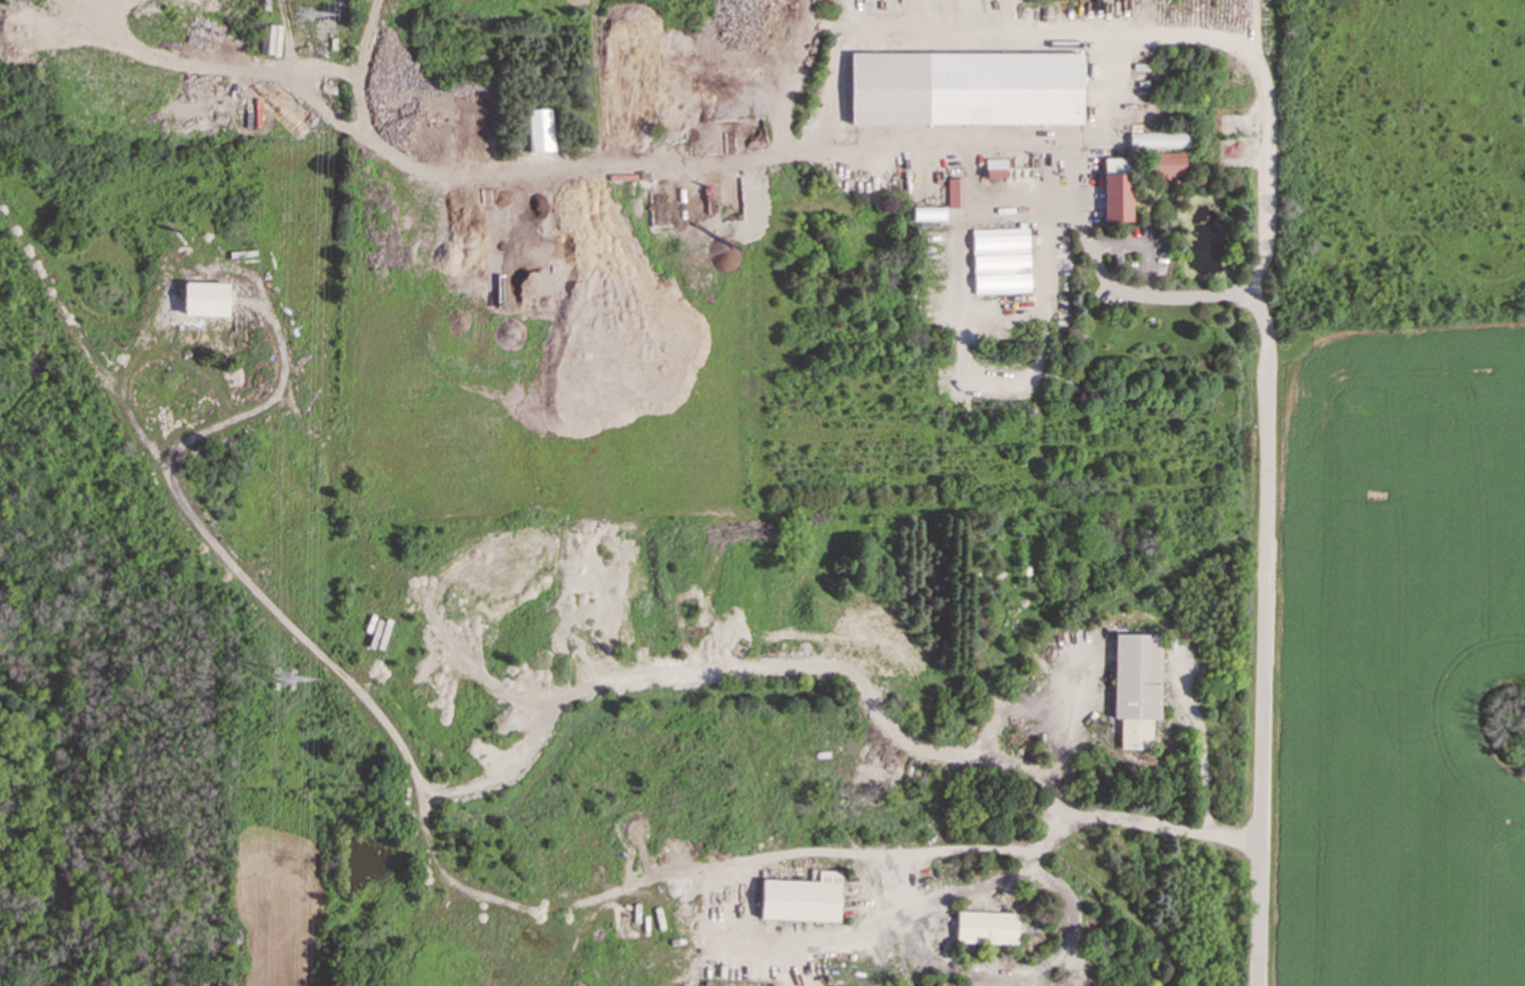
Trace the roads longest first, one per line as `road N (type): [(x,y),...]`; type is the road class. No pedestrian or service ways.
road 1 (residential): [(1257,985),(1268,343)]

